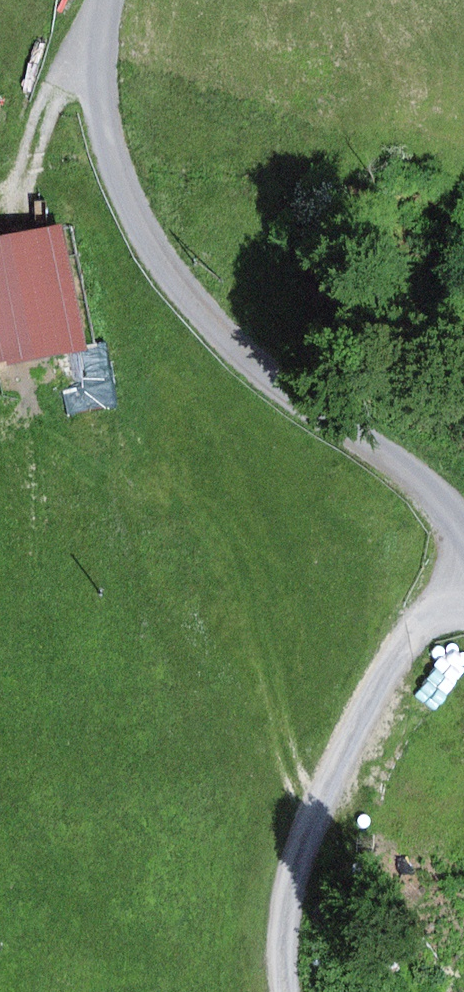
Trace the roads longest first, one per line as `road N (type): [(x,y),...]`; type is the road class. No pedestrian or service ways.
road 1 (unclassified): [(463,505),(416,461),(213,325),(149,240),(96,108),(92,22),(99,0)]
road 2 (track): [(463,503),(417,618),(348,734),(306,836),(285,954),(289,991)]
road 3 (track): [(92,58),(61,86),(19,191),(0,200)]

